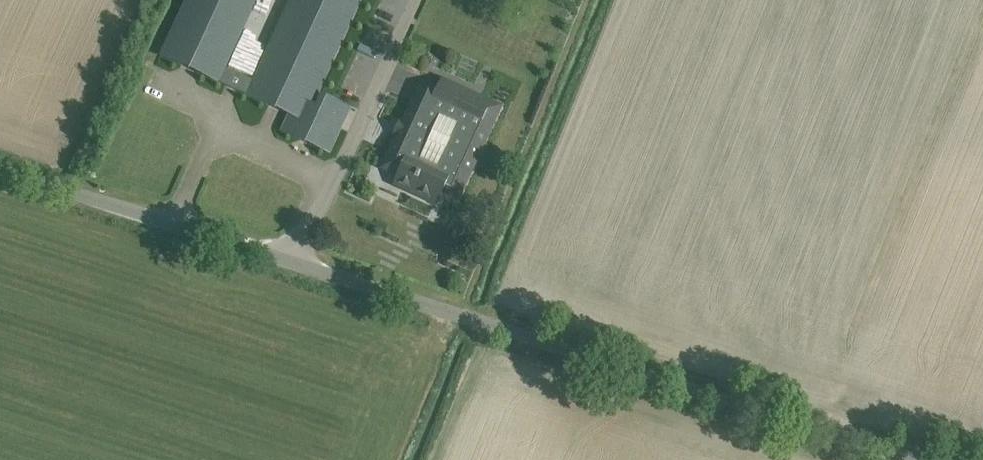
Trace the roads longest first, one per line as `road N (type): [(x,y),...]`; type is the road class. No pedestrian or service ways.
road 1 (unclassified): [(913,459),(0,169)]

